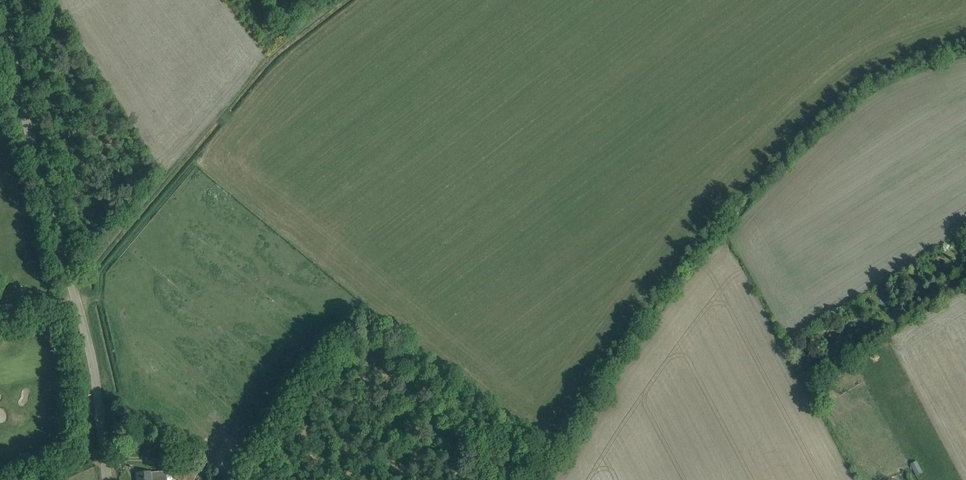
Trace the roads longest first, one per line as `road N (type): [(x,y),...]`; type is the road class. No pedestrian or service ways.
road 1 (unclassified): [(107,479),(87,340),(20,94),(3,0)]

